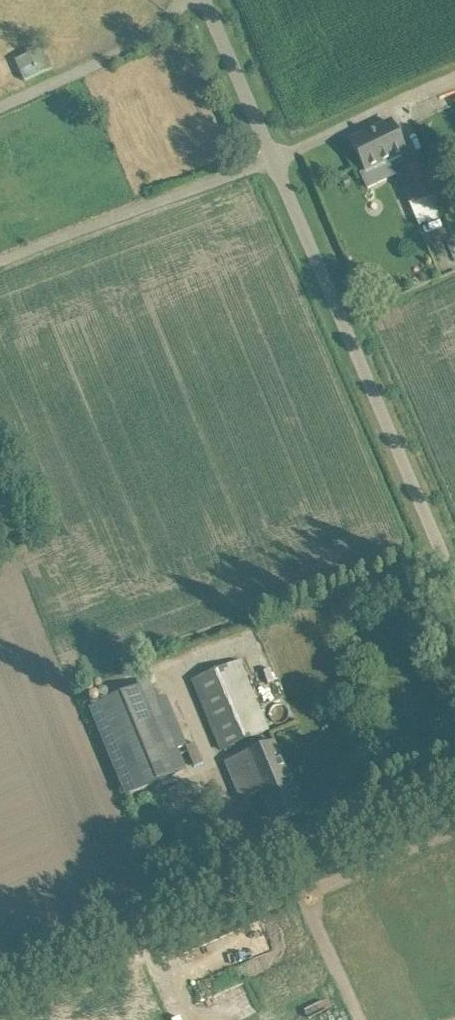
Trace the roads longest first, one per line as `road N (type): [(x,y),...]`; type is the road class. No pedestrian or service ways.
road 1 (unclassified): [(454,580),(273,160)]
road 2 (unclassified): [(273,160),(0,261)]
road 3 (track): [(228,888),(0,987)]
road 4 (unclassified): [(454,792),(228,888)]
road 5 (unclassified): [(0,107),(135,45),(186,0)]
road 6 (unclassified): [(273,160),(205,0)]

